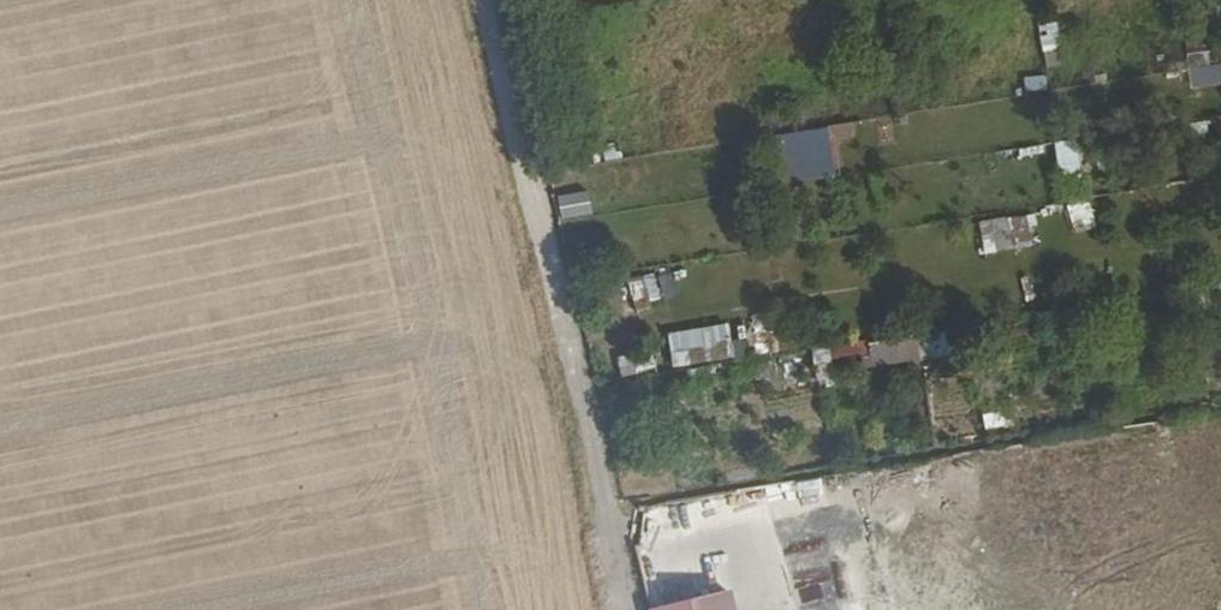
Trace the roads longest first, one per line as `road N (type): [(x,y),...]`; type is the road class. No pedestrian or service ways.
road 1 (track): [(629,609),(492,0)]

